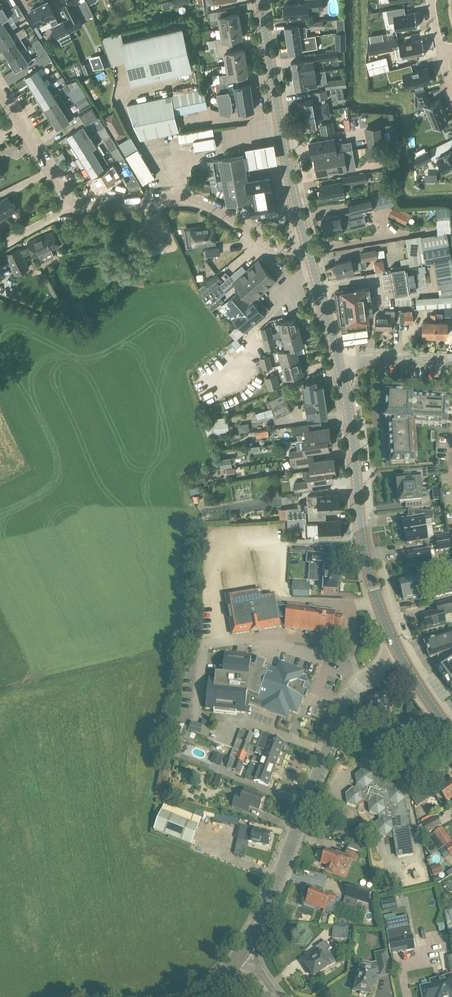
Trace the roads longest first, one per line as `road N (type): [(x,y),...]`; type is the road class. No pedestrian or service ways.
road 1 (tertiary): [(235,962),(257,926),(354,692),(402,658)]
road 2 (primary): [(402,658),(366,561),(339,364)]
road 3 (unclassified): [(306,240),(268,242),(205,203),(183,199),(73,208)]
road 4 (primary): [(306,240),(261,0)]
road 5 (unclassified): [(73,208),(0,92)]
road 6 (primary): [(339,364),(306,240)]

